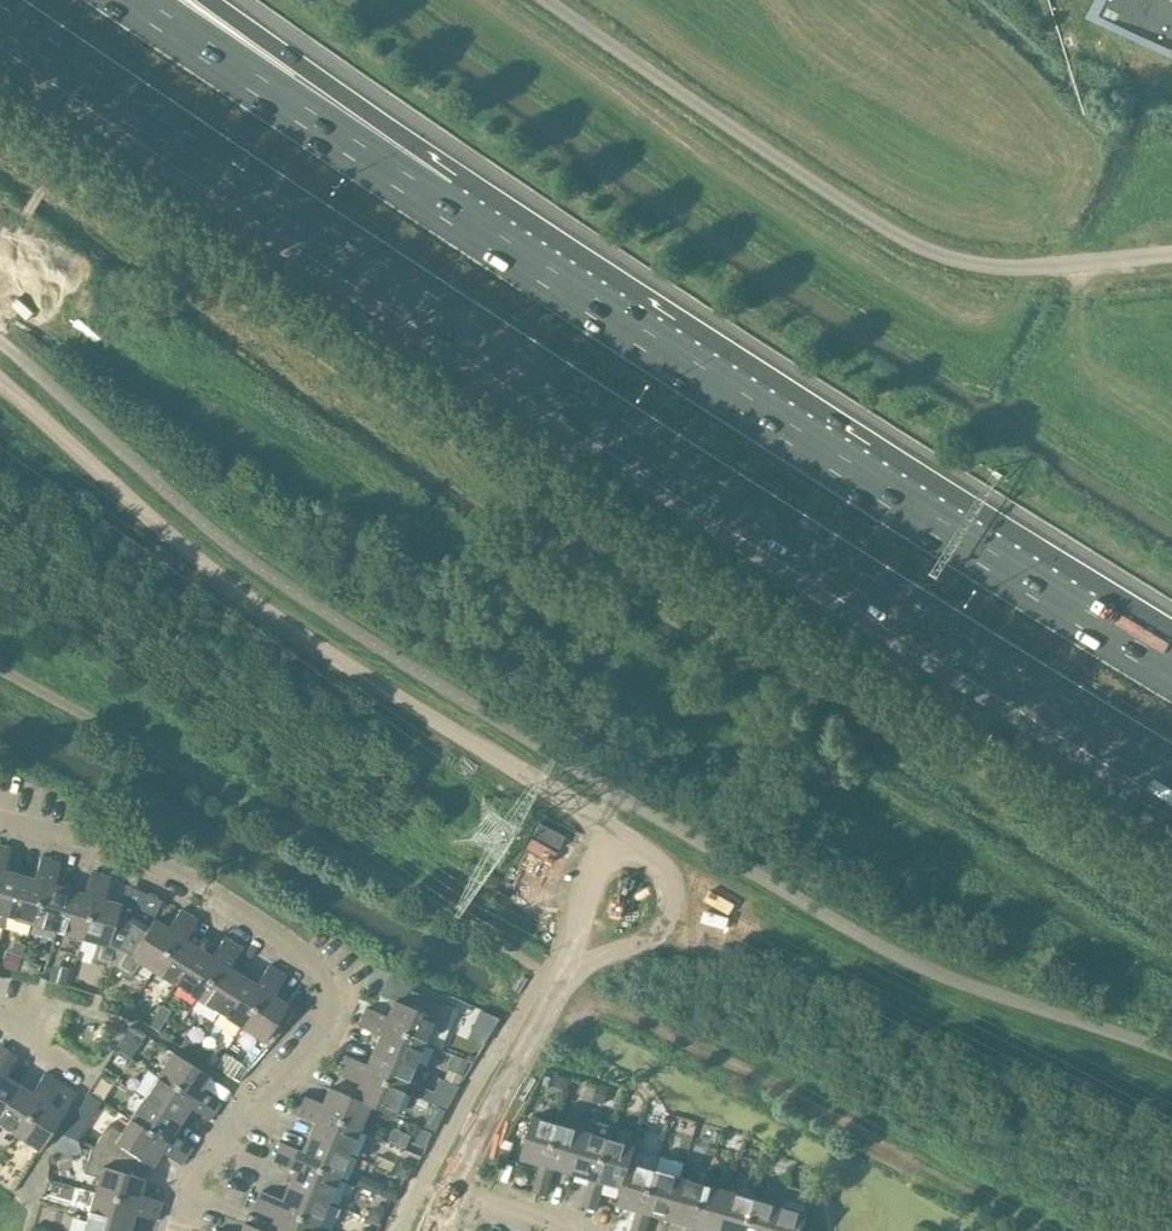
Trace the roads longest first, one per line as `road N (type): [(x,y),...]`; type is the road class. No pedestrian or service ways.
road 1 (motorway): [(0,12),(940,631),(1171,772)]
road 2 (track): [(0,660),(1046,1230)]
road 3 (motorway): [(1171,669),(439,206)]
road 4 (unclassified): [(0,383),(219,578),(603,821)]
road 5 (unclassified): [(1171,255),(992,268),(945,257),(903,239),(549,0)]
road 6 (residential): [(0,817),(201,896),(343,986),(324,1032),(252,1108),(181,1230)]
road 7 (motorway): [(439,206),(131,0)]
road 8 (motorway): [(439,206),(188,0)]
road 9 (unclassified): [(448,1198),(573,964)]
road 10 (unclassified): [(573,964),(661,934),(673,919),(674,880),(658,852),(603,821)]
road 11 (unclassified): [(603,821),(580,898),(573,964)]

